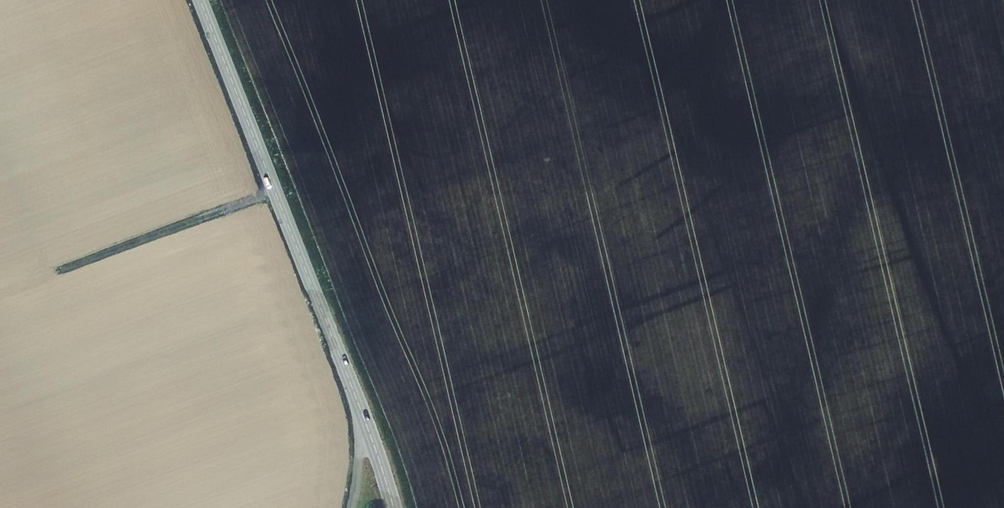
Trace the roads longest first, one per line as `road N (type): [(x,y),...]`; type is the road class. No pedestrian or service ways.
road 1 (tertiary): [(200,0),(367,428)]

